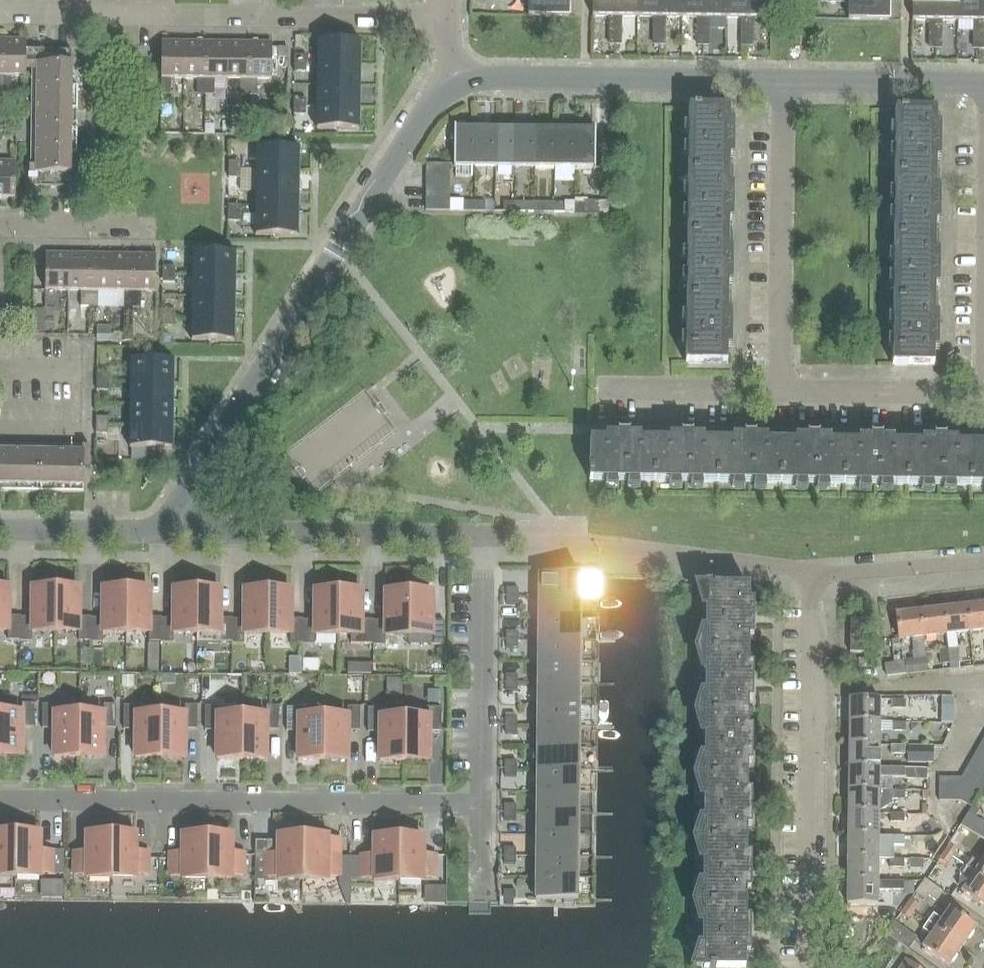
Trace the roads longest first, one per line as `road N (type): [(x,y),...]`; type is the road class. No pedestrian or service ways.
road 1 (tertiary): [(161,523),(425,112),(457,85)]
road 2 (residential): [(0,800),(481,804)]
road 3 (residential): [(819,967),(816,574)]
road 4 (tertiary): [(783,80),(490,77),(457,85)]
road 5 (residential): [(483,535),(187,533),(161,523)]
road 6 (residential): [(781,389),(783,80)]
road 7 (residential): [(481,804),(483,535)]
road 8 (residential): [(0,13),(253,16)]
road 9 (residential): [(781,389),(983,392)]
road 10 (tertiary): [(983,82),(783,80)]
road 11 (residential): [(253,16),(448,18)]
road 12 (residential): [(603,387),(781,389)]
road 13 (residential): [(983,561),(816,574)]
road 14 (tertiary): [(0,530),(131,531),(161,523)]
road 15 (residential): [(0,226),(145,228)]

